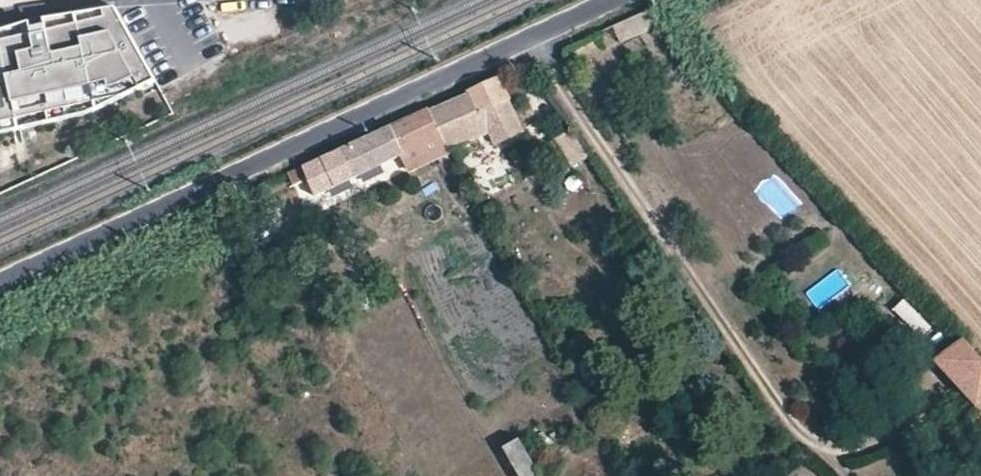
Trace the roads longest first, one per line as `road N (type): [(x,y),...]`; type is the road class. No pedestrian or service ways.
road 1 (residential): [(539,34),(0,287)]
road 2 (unclassified): [(828,450),(772,398),(539,34)]

